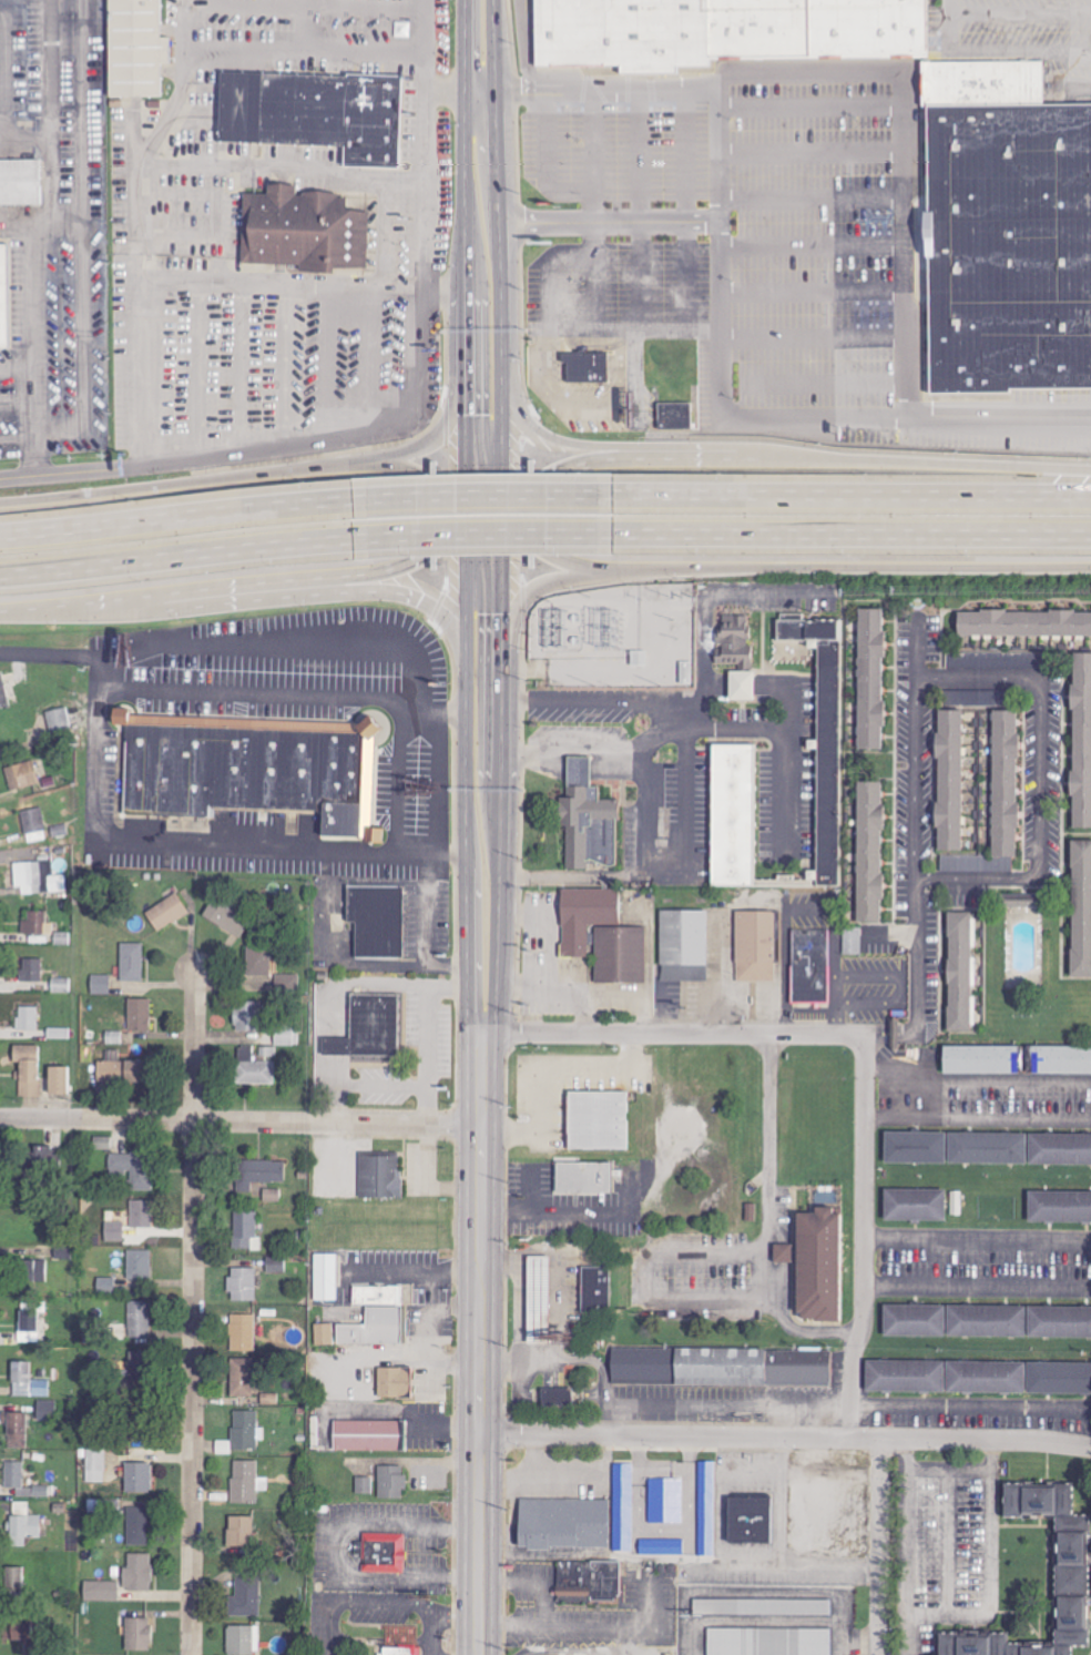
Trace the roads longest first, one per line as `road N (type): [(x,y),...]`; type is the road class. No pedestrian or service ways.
road 1 (residential): [(195,971),(192,1654)]
road 2 (primary): [(476,1654),(483,1033)]
road 3 (residential): [(479,1434),(1030,1440),(1090,1448)]
road 4 (primary): [(483,1033),(497,998),(501,526)]
road 5 (primary): [(465,528),(467,991),(483,1033)]
road 6 (primary): [(501,502),(496,0)]
road 7 (primary): [(462,0),(463,501)]
road 8 (primary): [(1090,495),(608,495)]
road 9 (primary): [(609,535),(1090,536)]
road 10 (residential): [(0,1119),(481,1120)]
road 11 (primary): [(650,569),(1090,567)]
road 12 (residential): [(848,1438),(853,1354),(865,1321),(866,1057)]
road 13 (residential): [(483,1033),(866,1037)]
road 14 (primary): [(0,577),(353,540)]
road 15 (primary): [(350,501),(0,537)]
road 16 (primary): [(325,468),(0,504)]
road 17 (primary): [(1090,471),(764,457)]
road 18 (residential): [(1043,680),(1041,877),(917,876)]
road 19 (primary): [(608,495),(350,501)]
road 20 (primary): [(353,540),(609,535)]
road 21 (primary): [(103,606),(338,585)]
road 22 (residential): [(1090,1287),(865,1285)]
road 23 (residential): [(866,1083),(1090,1084)]
road 24 (residential): [(881,1439),(880,1654)]
road 25 (residential): [(917,876),(917,1037),(866,1037)]
road 26 (residential): [(917,876),(918,679)]
road 27 (primary): [(609,456),(562,444),(527,422),(500,341)]
road 28 (primary): [(501,526),(572,563),(650,569)]
road 29 (primary): [(338,585),(421,599),(451,627),(465,654)]
road 30 (primary): [(764,457),(609,456)]
road 31 (primary): [(463,501),(395,465),(325,468)]
road 32 (primary): [(501,650),(524,597),(544,582),(605,570)]
road 33 (primary): [(338,585),(416,559),(465,528)]
road 34 (residential): [(918,679),(1043,680)]
road 35 (primary): [(463,388),(441,429),(376,463)]

